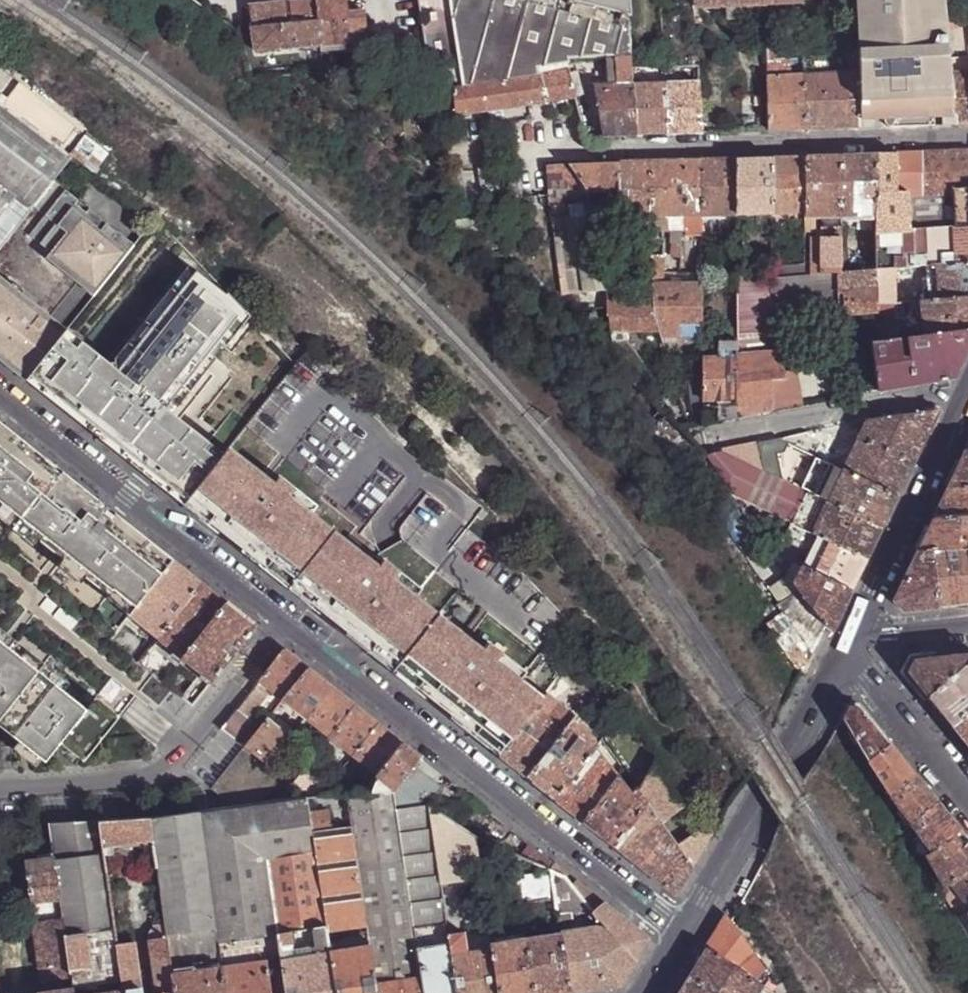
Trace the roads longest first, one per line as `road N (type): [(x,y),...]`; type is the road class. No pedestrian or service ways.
road 1 (residential): [(0,394),(683,937)]
road 2 (residential): [(967,140),(607,150)]
road 3 (tertiary): [(683,937),(848,646)]
road 4 (tertiary): [(848,646),(967,395)]
road 5 (residential): [(708,439),(967,386)]
road 6 (residential): [(967,801),(867,681),(848,646)]
road 7 (residential): [(967,632),(848,646)]

